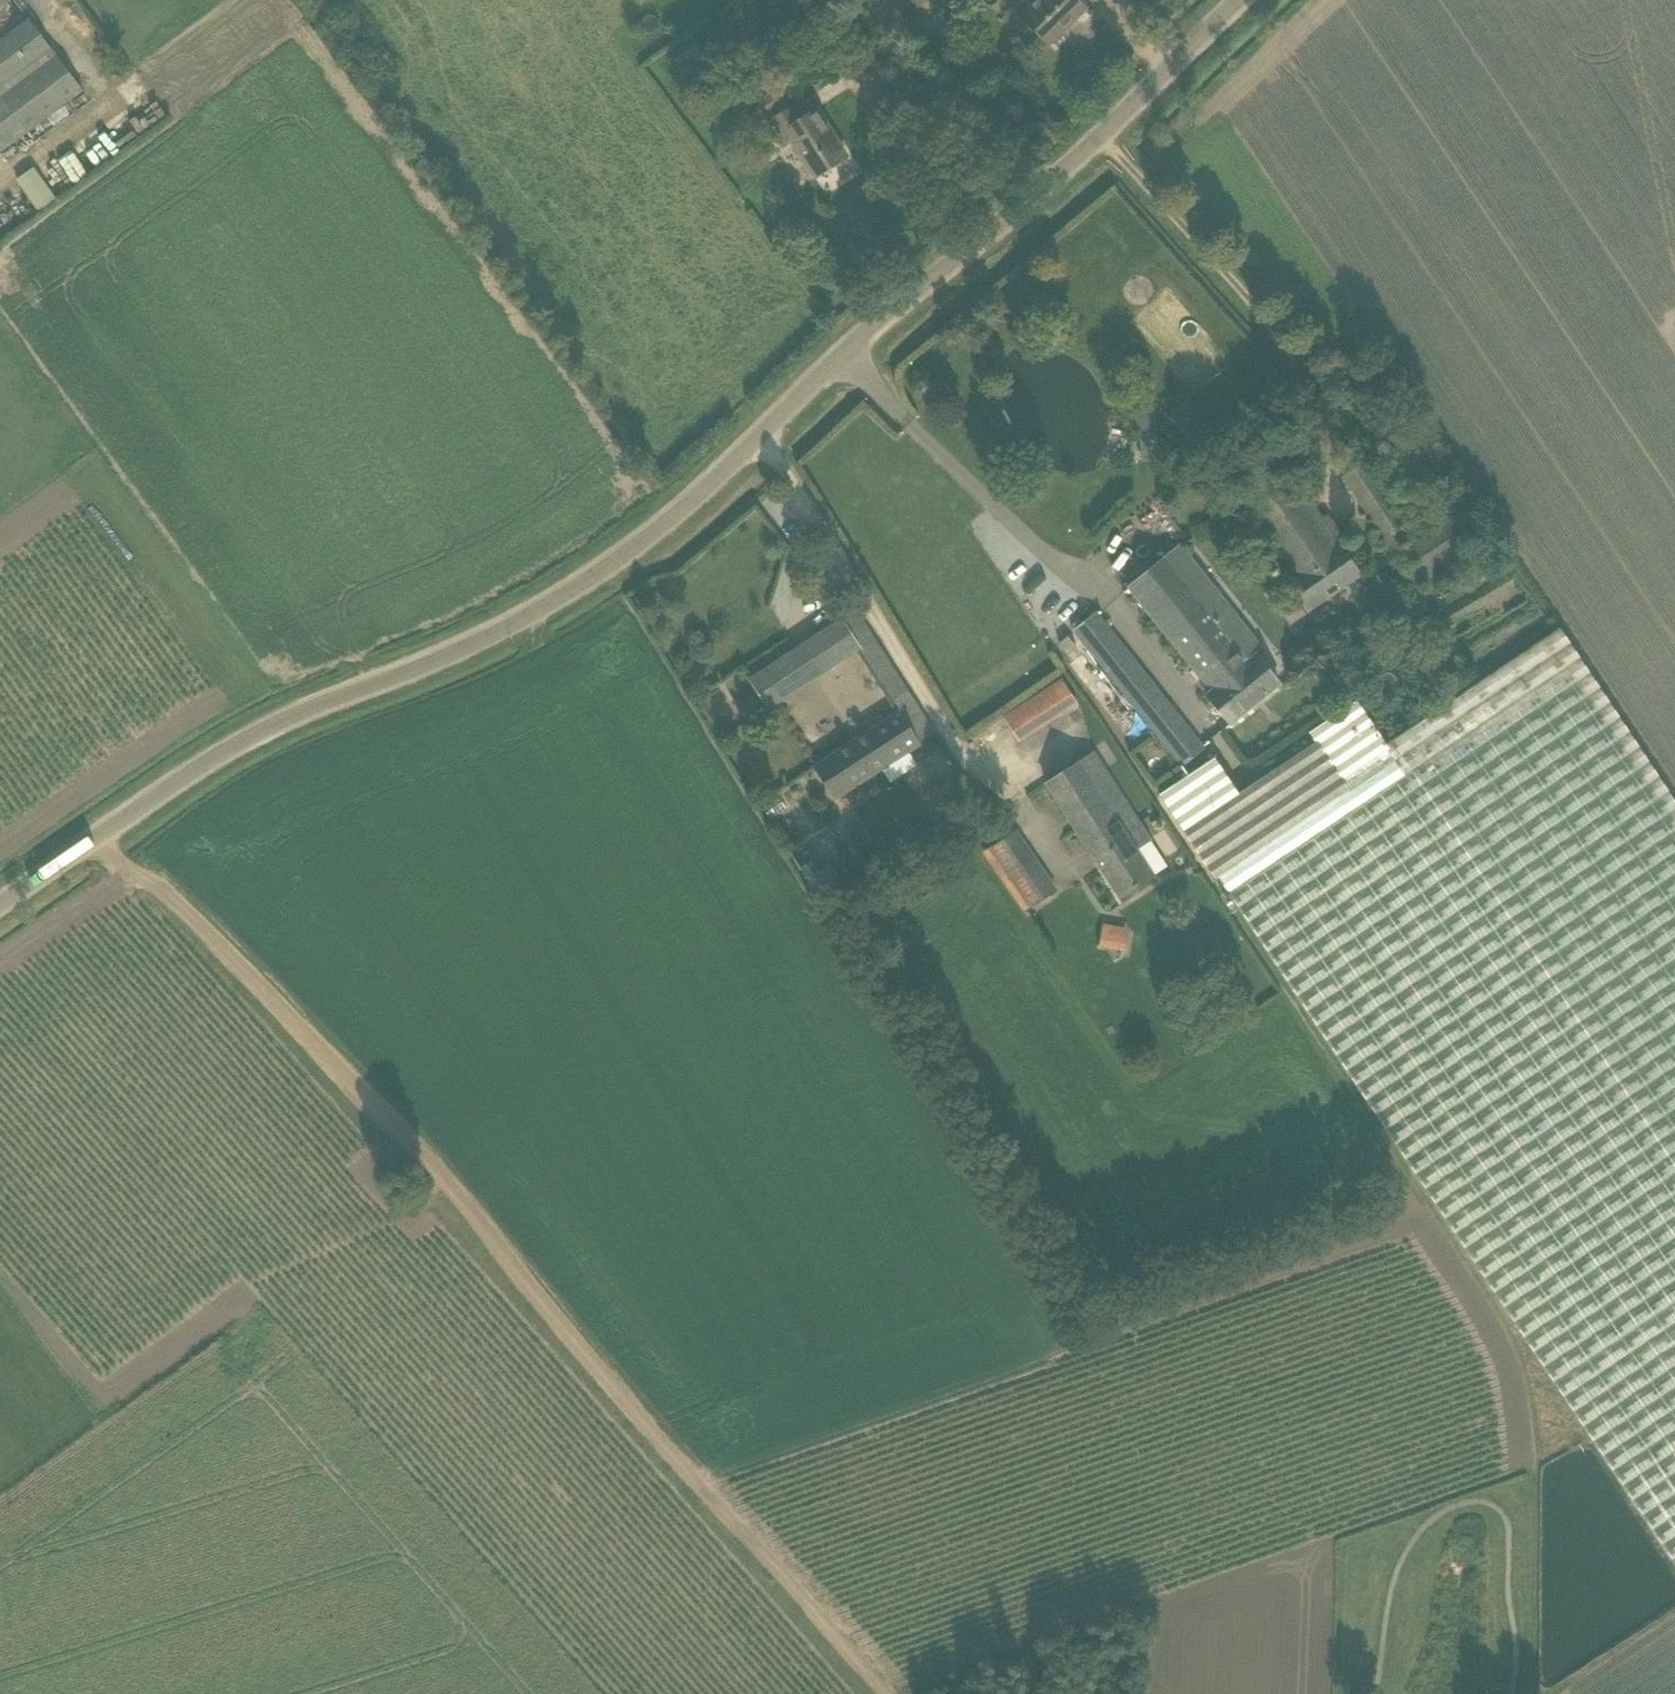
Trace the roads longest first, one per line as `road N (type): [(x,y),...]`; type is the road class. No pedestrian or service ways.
road 1 (unclassified): [(0,904),(224,750),(478,643),(599,573),(841,356),(1101,139),(1241,0)]
road 2 (track): [(895,1693),(287,1007),(180,906),(94,840)]

